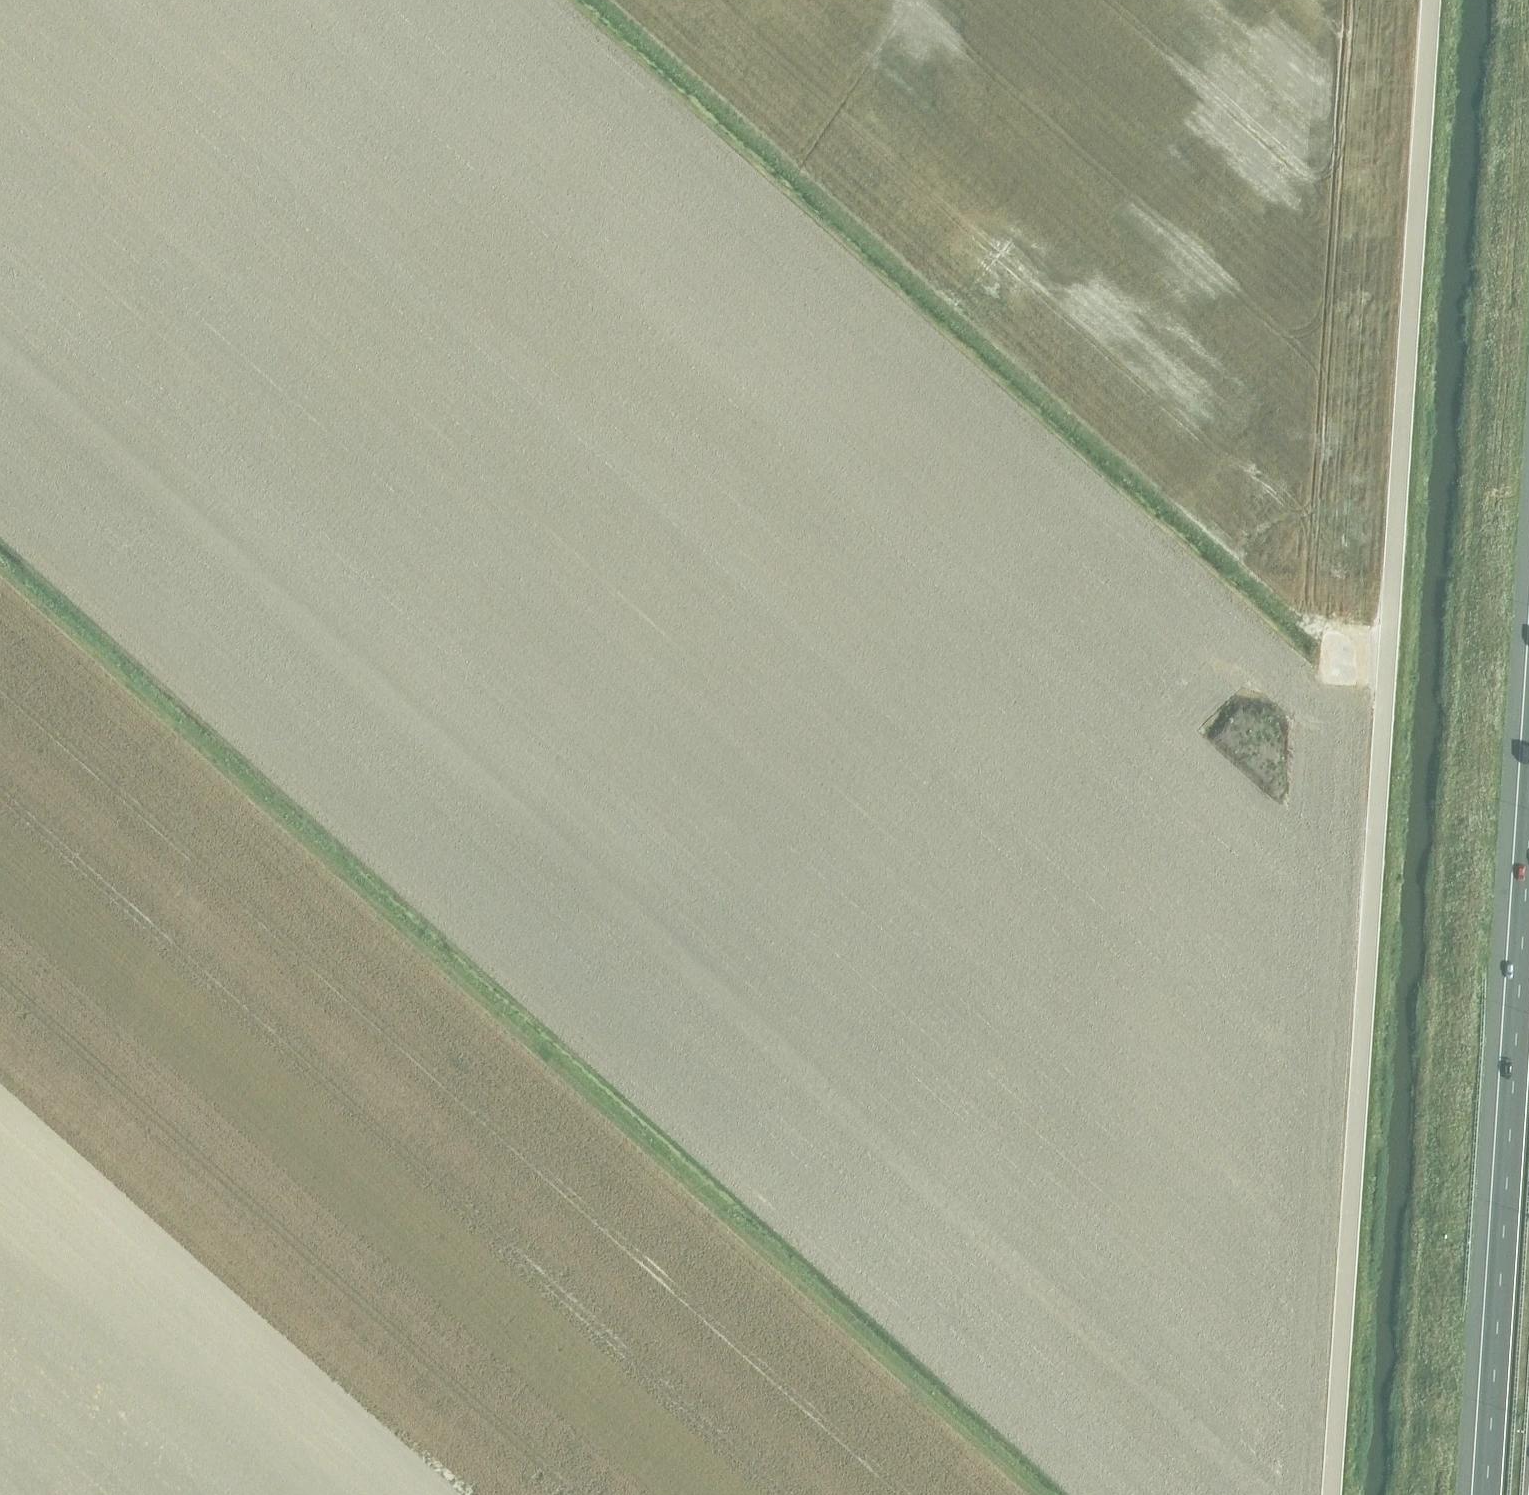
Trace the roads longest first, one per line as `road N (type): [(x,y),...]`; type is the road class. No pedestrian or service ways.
road 1 (unclassified): [(1334,1494),(1433,0)]
road 2 (motorway): [(1528,847),(1487,1494)]

